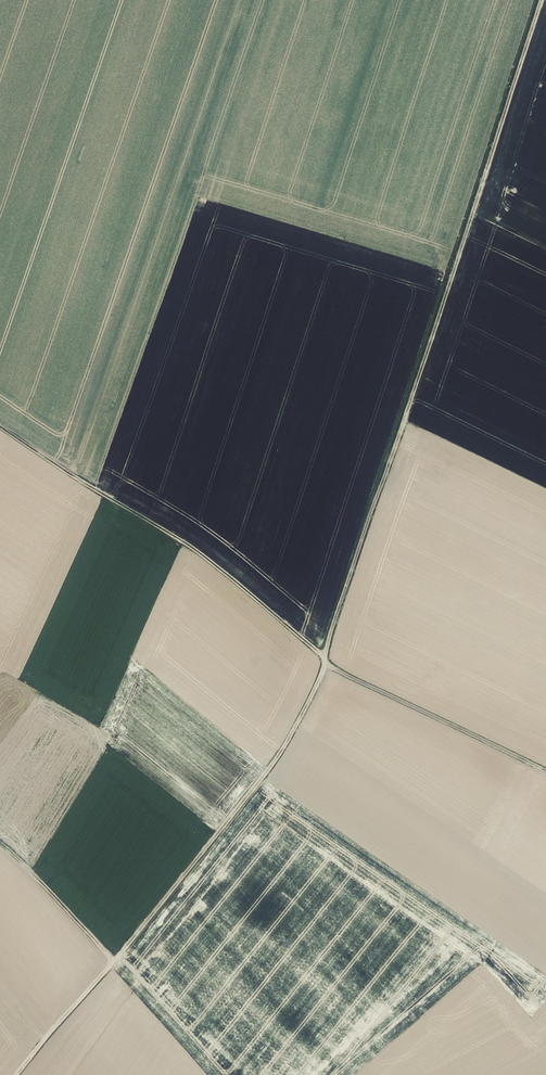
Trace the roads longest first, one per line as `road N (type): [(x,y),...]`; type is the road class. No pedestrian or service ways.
road 1 (track): [(541,0),(324,658),(333,669),(545,773)]
road 2 (track): [(15,1074),(274,762),(324,658)]
road 3 (track): [(33,449),(218,566),(324,658)]

